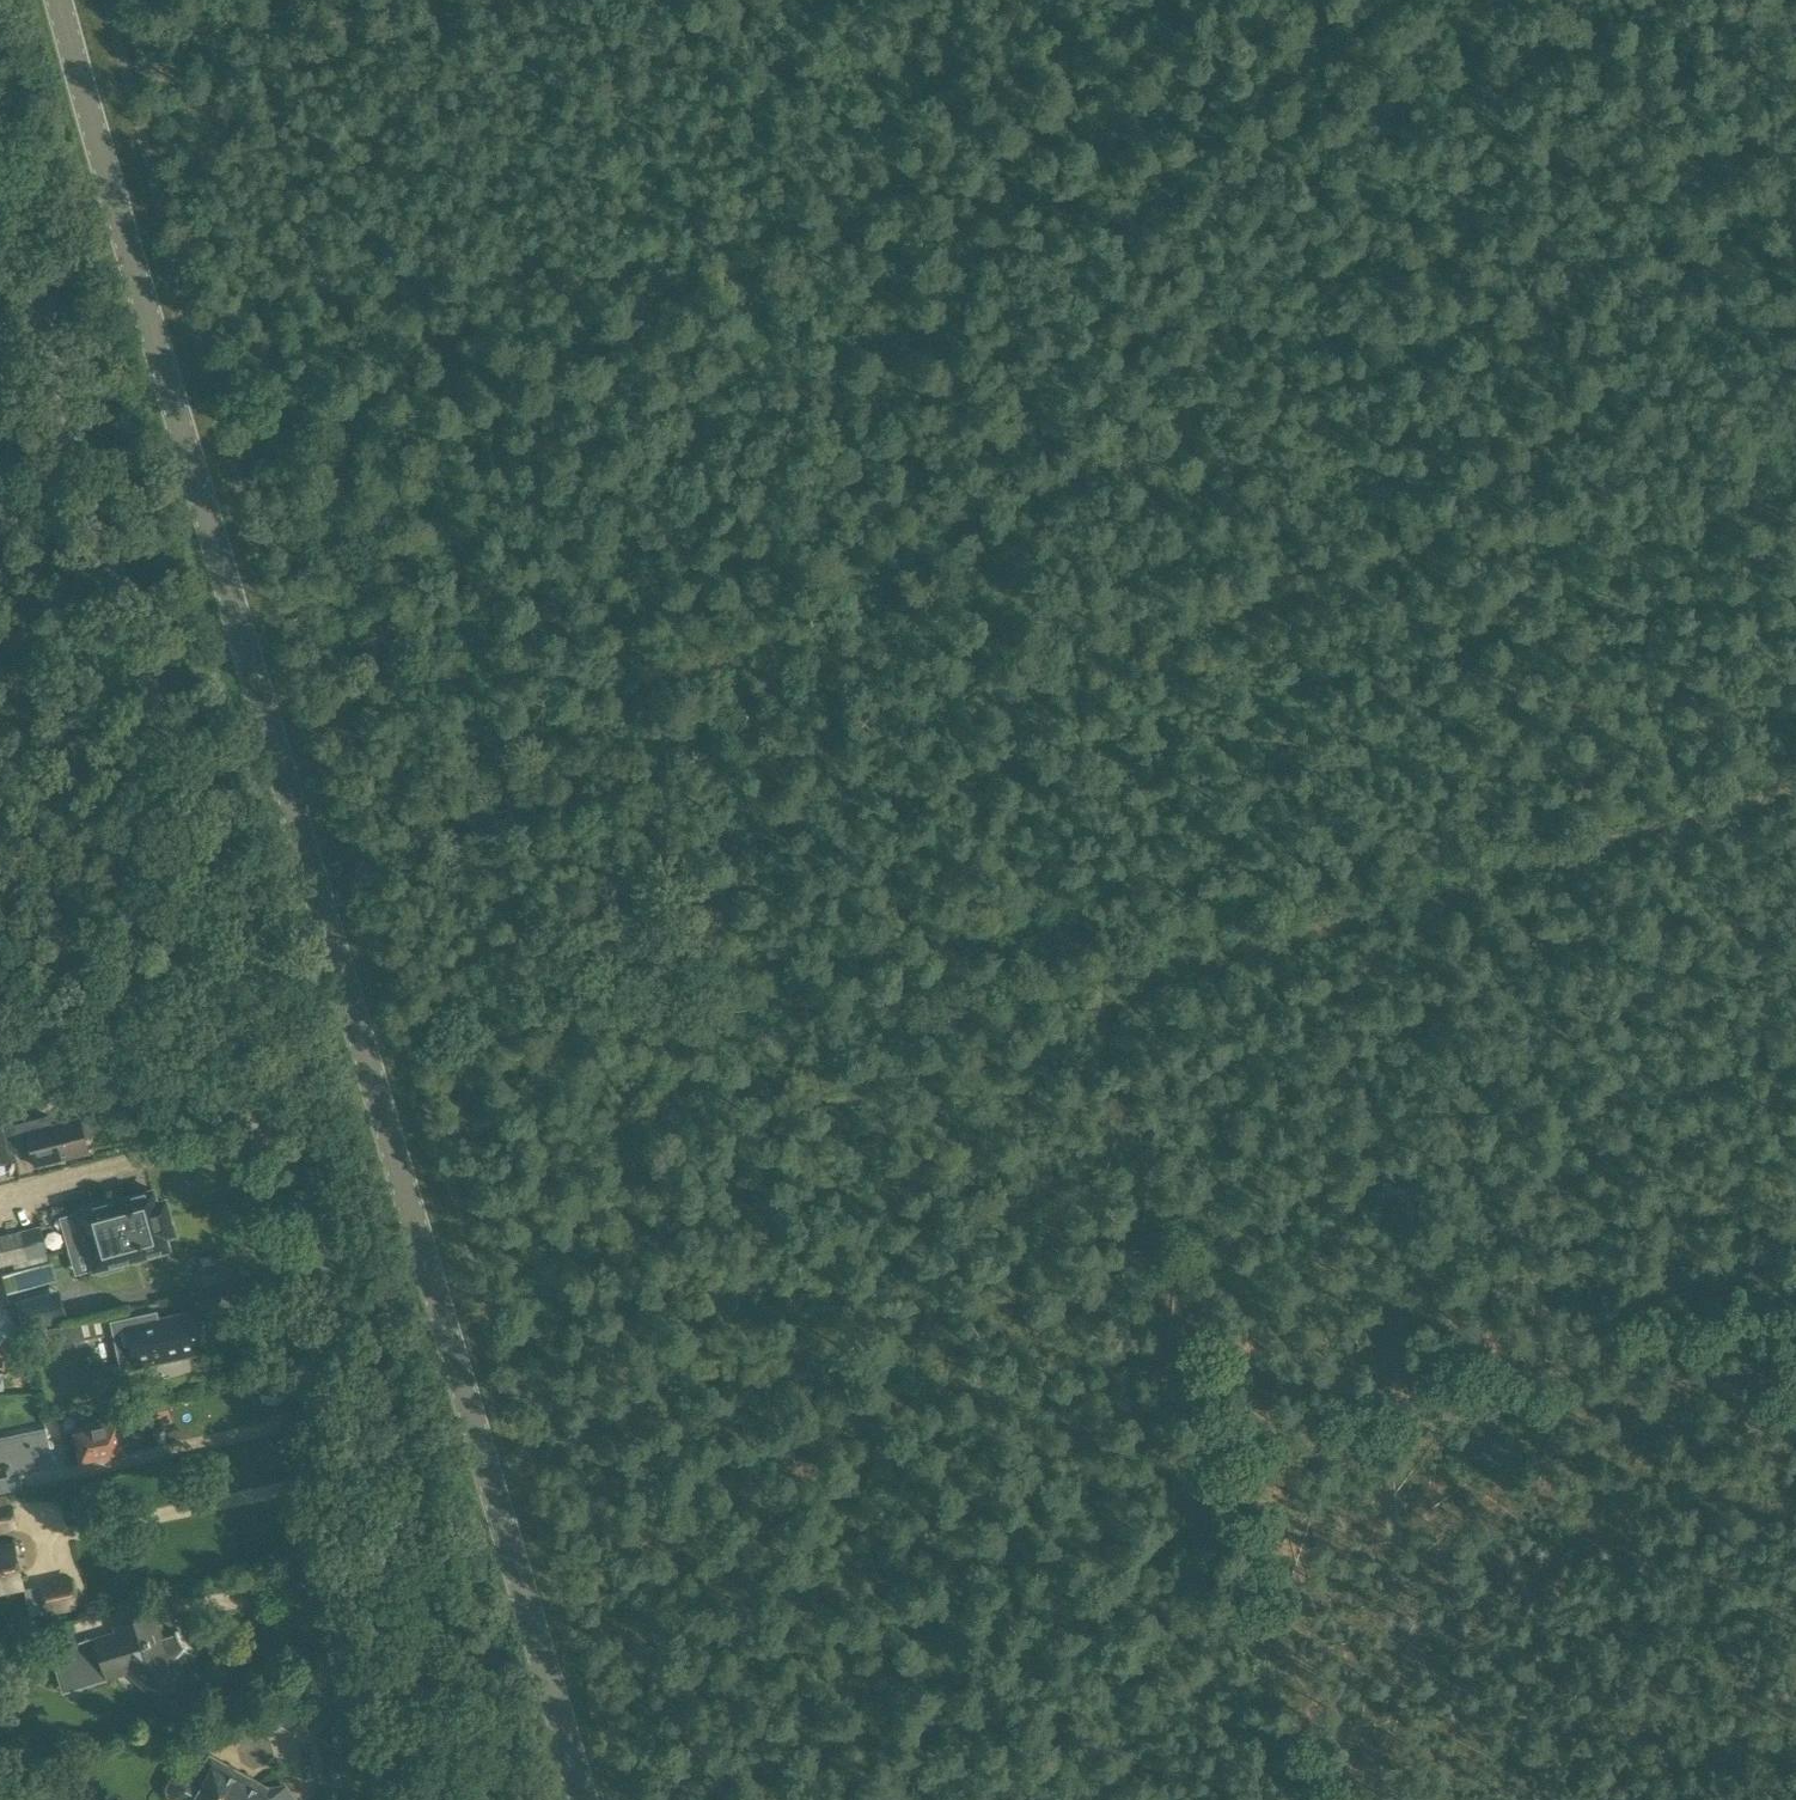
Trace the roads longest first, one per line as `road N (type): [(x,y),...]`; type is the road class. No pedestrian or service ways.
road 1 (secondary): [(585,1799),(60,0)]
road 2 (unclassified): [(478,1799),(0,167)]

